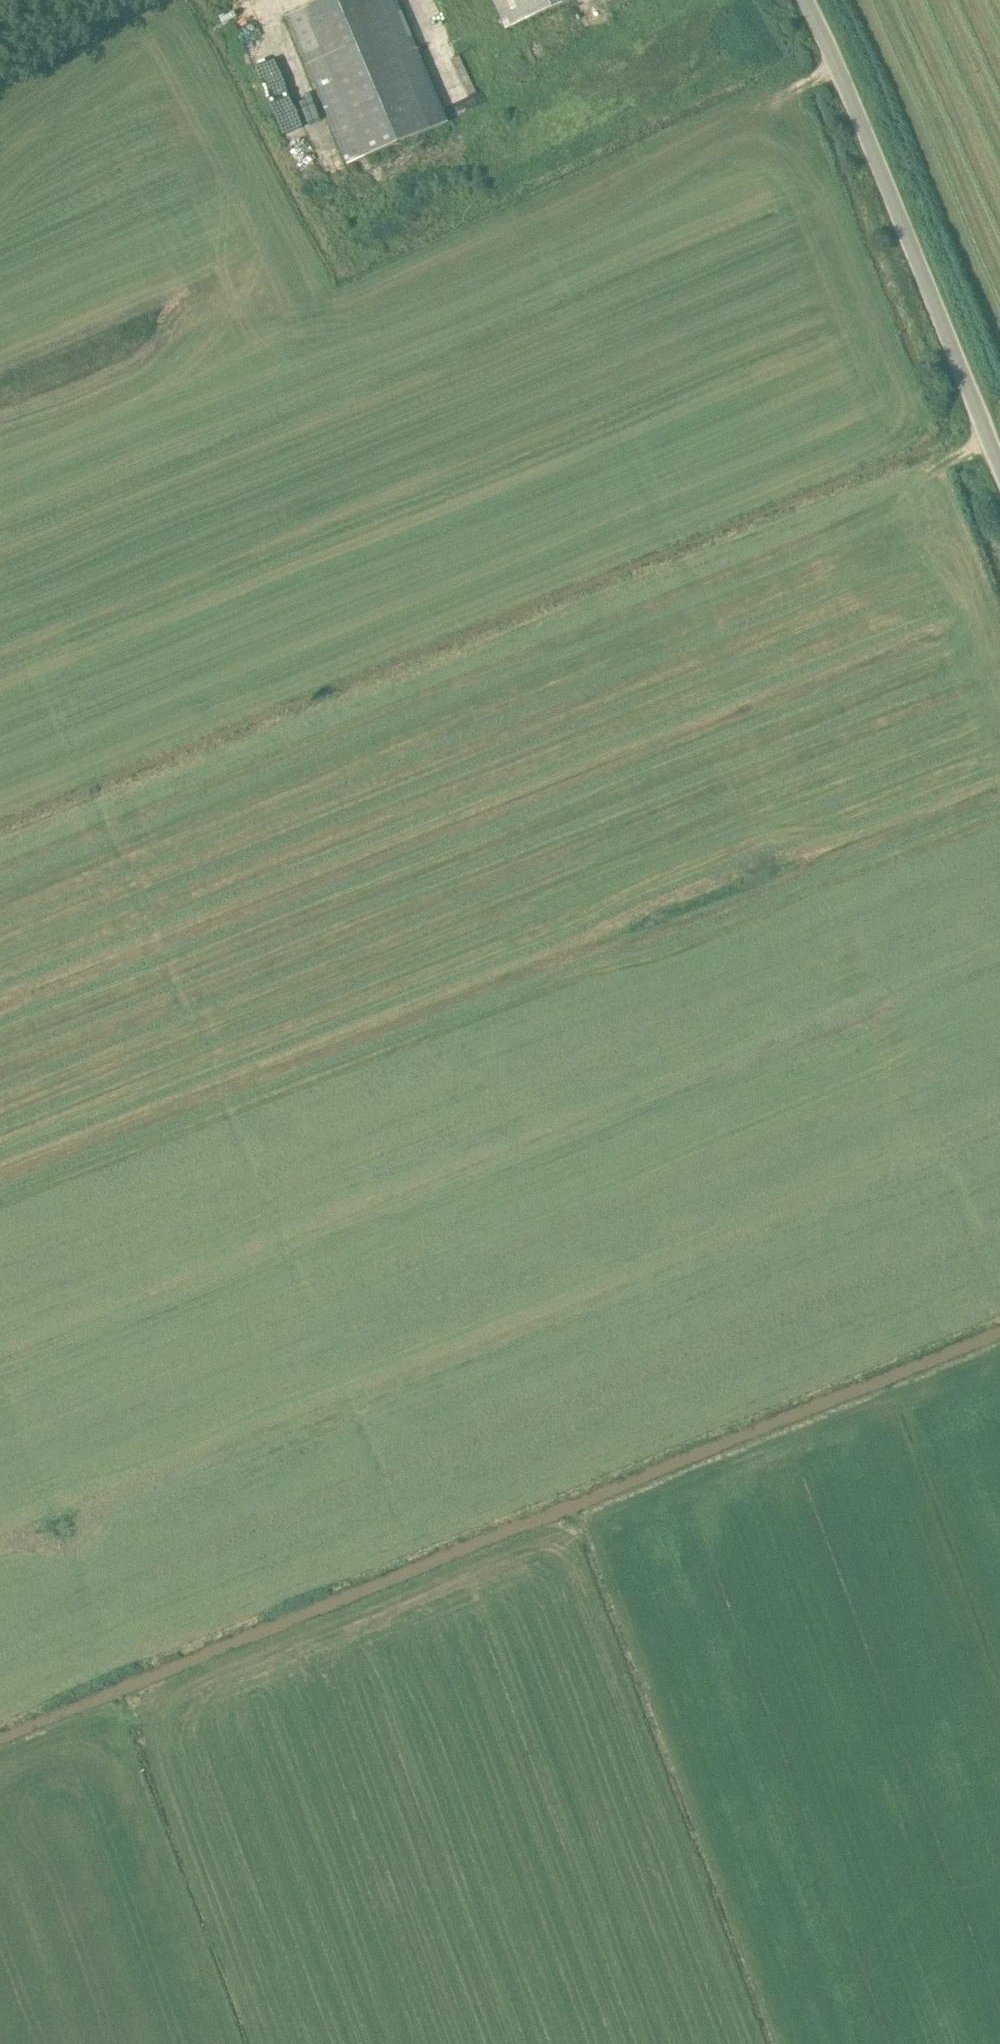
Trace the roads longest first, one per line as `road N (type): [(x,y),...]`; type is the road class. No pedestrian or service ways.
road 1 (unclassified): [(999,428),(804,0)]

